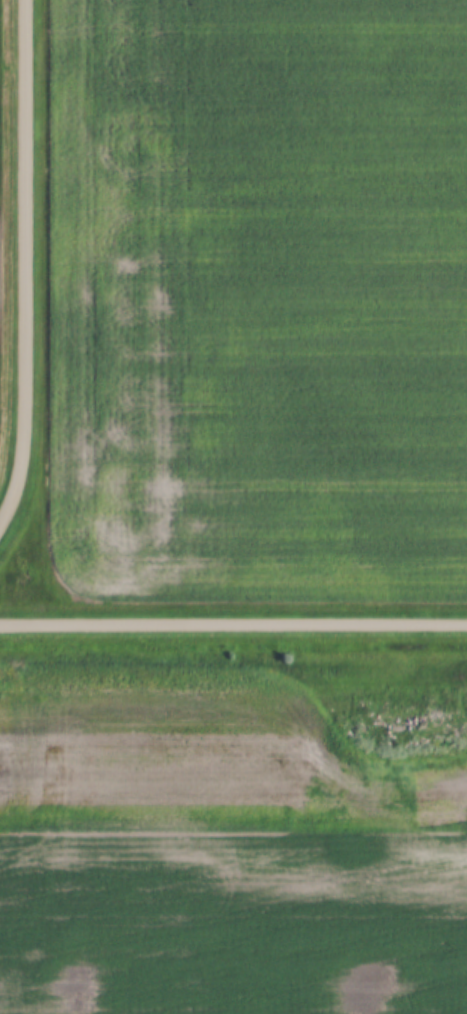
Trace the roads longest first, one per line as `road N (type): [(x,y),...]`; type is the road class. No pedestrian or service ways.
road 1 (residential): [(0,537),(21,494),(31,417),(28,0)]
road 2 (residential): [(466,627),(0,624)]

